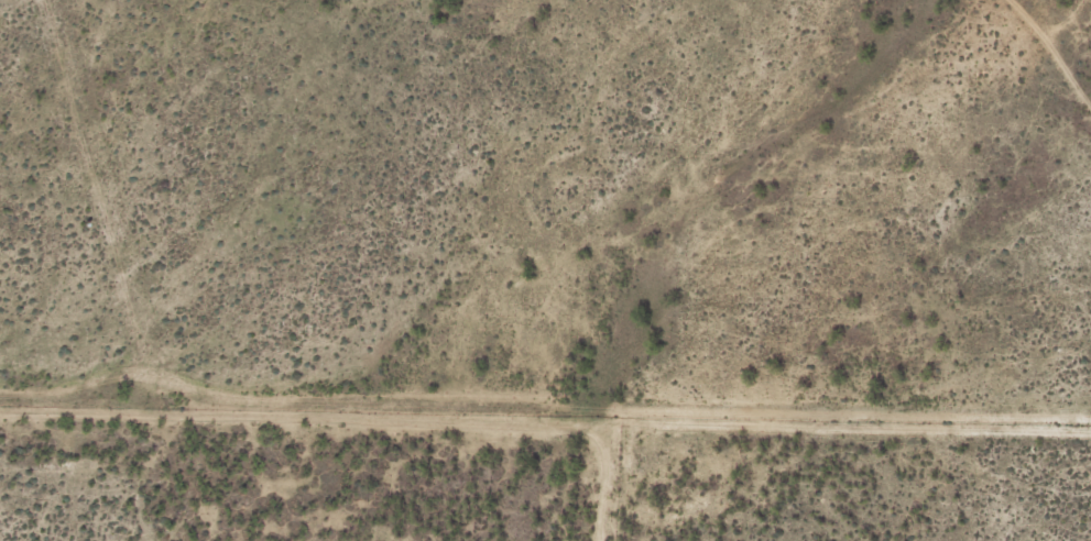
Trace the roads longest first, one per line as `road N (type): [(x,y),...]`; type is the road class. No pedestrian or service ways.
road 1 (track): [(1090,432),(0,413)]
road 2 (track): [(49,0),(151,416)]
road 3 (track): [(1090,100),(1014,0)]
road 4 (track): [(602,540),(609,455),(591,424)]

